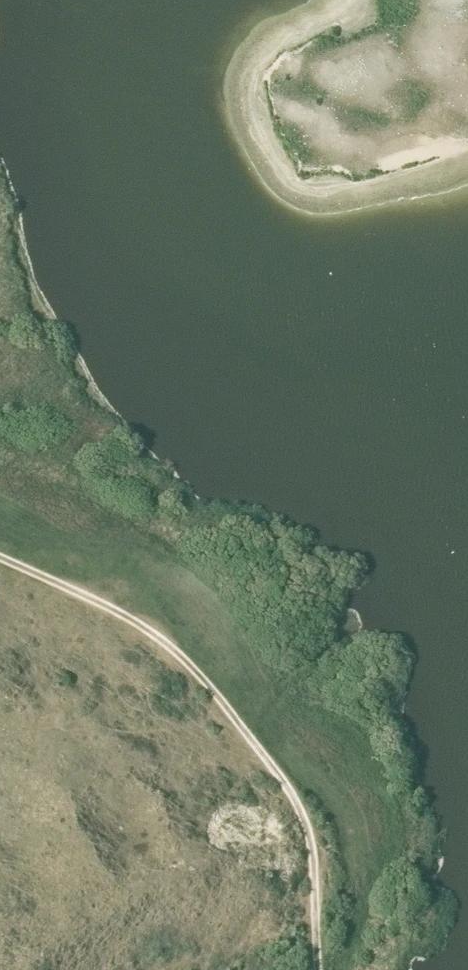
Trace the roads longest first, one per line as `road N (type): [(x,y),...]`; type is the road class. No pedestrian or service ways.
road 1 (track): [(320,969),(313,824),(260,747),(136,621),(0,562)]

